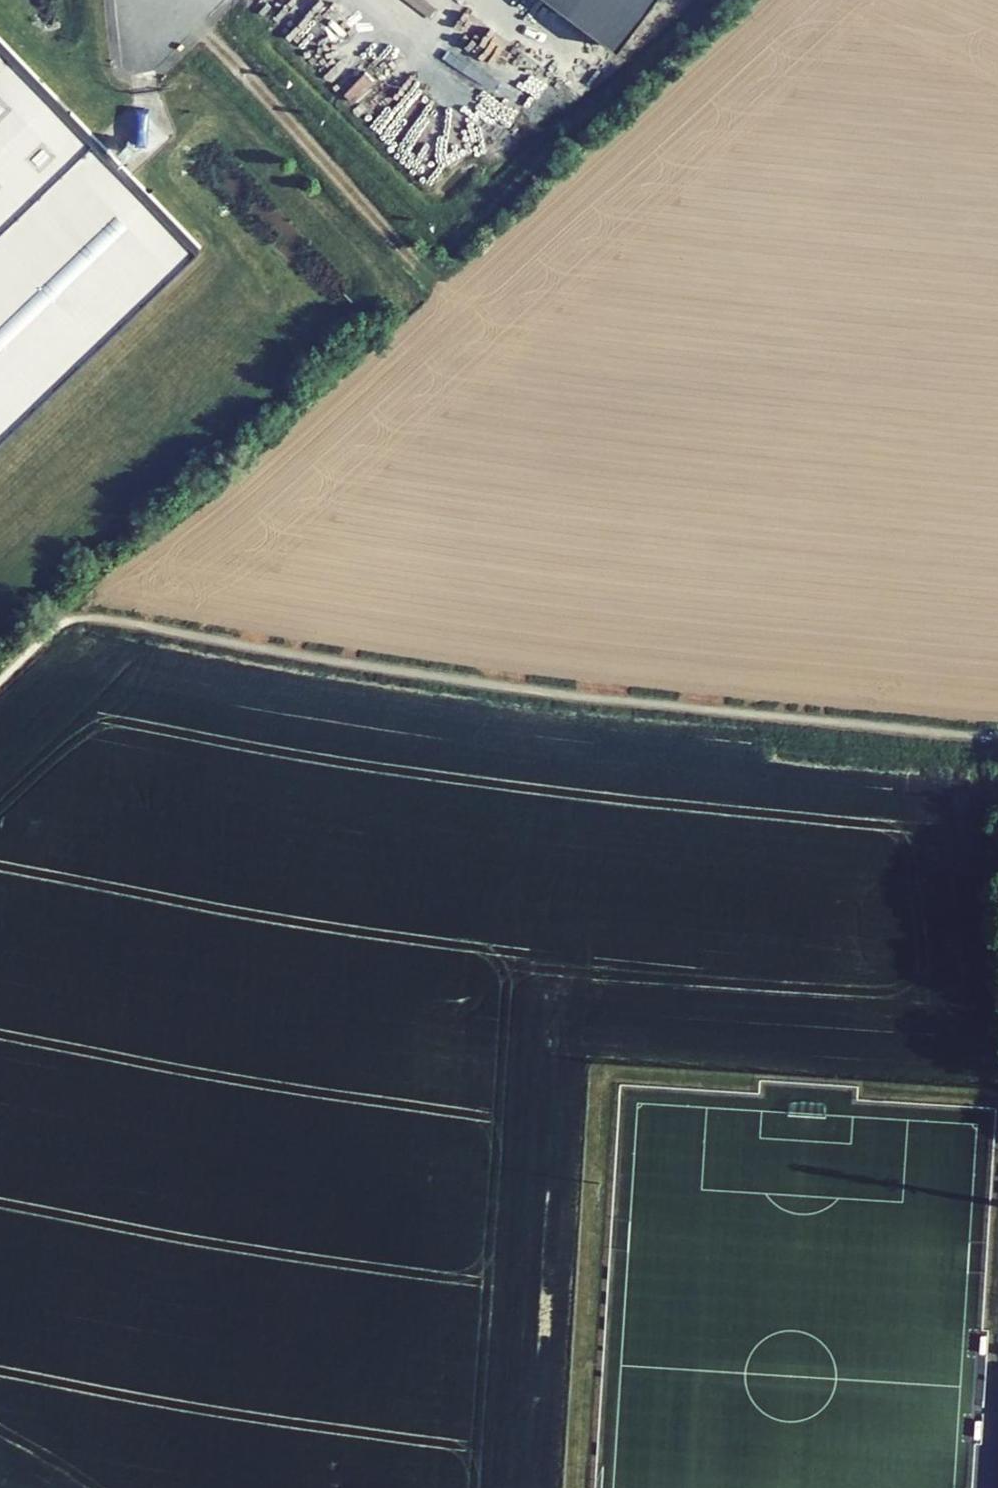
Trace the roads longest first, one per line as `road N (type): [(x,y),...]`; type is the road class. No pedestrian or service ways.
road 1 (track): [(434,282),(210,36),(166,0)]

